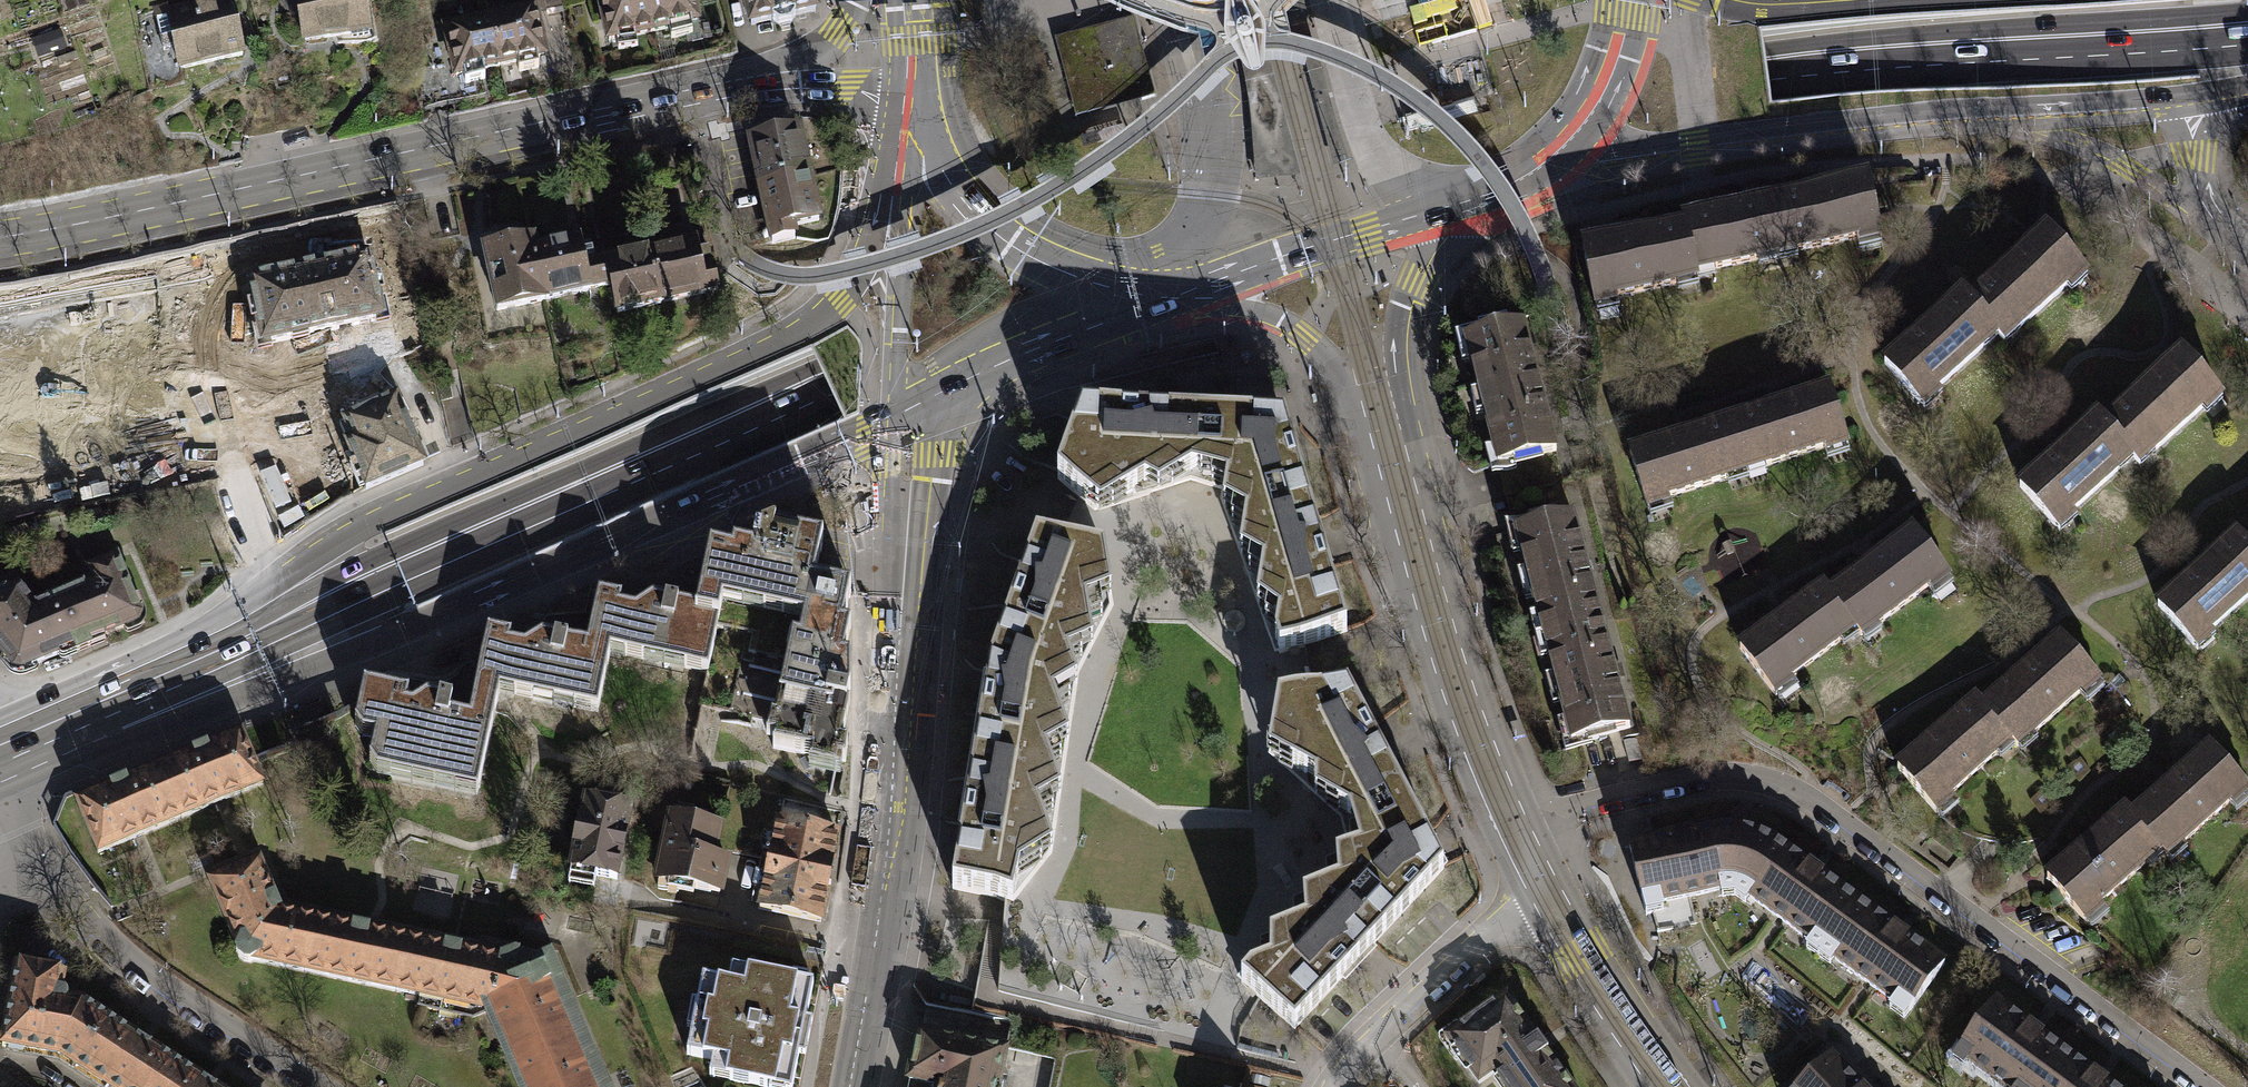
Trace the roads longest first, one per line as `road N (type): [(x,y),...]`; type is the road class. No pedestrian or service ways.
road 1 (primary): [(0,771),(848,394),(1600,121),(1841,77),(2141,59)]
road 2 (primary): [(2247,12),(1858,40),(1599,92),(824,364),(388,565),(132,669)]
road 3 (tertiary): [(901,99),(864,247),(838,301),(752,354),(365,525),(132,669)]
road 4 (tertiary): [(0,773),(96,762),(914,409)]
road 5 (residential): [(1514,836),(1586,801),(1708,773),(1790,786),(2209,1086)]
road 6 (tertiary): [(724,82),(0,237)]
road 7 (tertiary): [(849,1086),(889,823),(914,409)]
road 8 (tertiary): [(1545,169),(1851,117),(2183,95)]
road 9 (unknown): [(1225,50),(1099,158),(1010,213),(809,277),(766,271),(732,253)]
road 10 (tertiary): [(1514,836),(1454,691),(1373,404)]
road 11 (unknown): [(1267,39),(1354,63),(1409,95),(1467,148),(1507,202),(1538,266),(1556,332)]
road 12 (residential): [(325,1086),(151,973),(23,855)]
road 13 (tertiary): [(901,99),(957,194),(1007,244),(1127,303)]
road 14 (tertiary): [(901,99),(898,359),(914,409)]
road 15 (tertiary): [(1213,277),(1462,202)]
road 16 (tertiary): [(914,409),(1017,347),(1127,303)]
road 17 (tertiary): [(1667,1086),(1539,887)]
road 18 (tertiary): [(1373,404),(1407,294),(1462,202)]
road 19 (residential): [(1375,1035),(1539,887)]
road 20 (tertiary): [(1213,277),(1257,284),(1285,299),(1332,371),(1373,404)]
road 21 (tertiary): [(1545,169),(1598,103),(1619,57),(1624,0)]
road 22 (residential): [(2247,254),(2199,213),(2183,95)]
road 23 (tertiary): [(724,82),(842,85),(901,99)]
road 24 (tertiary): [(852,0),(841,25),(803,55),(724,82)]
road 25 (primary): [(132,669),(0,728)]

